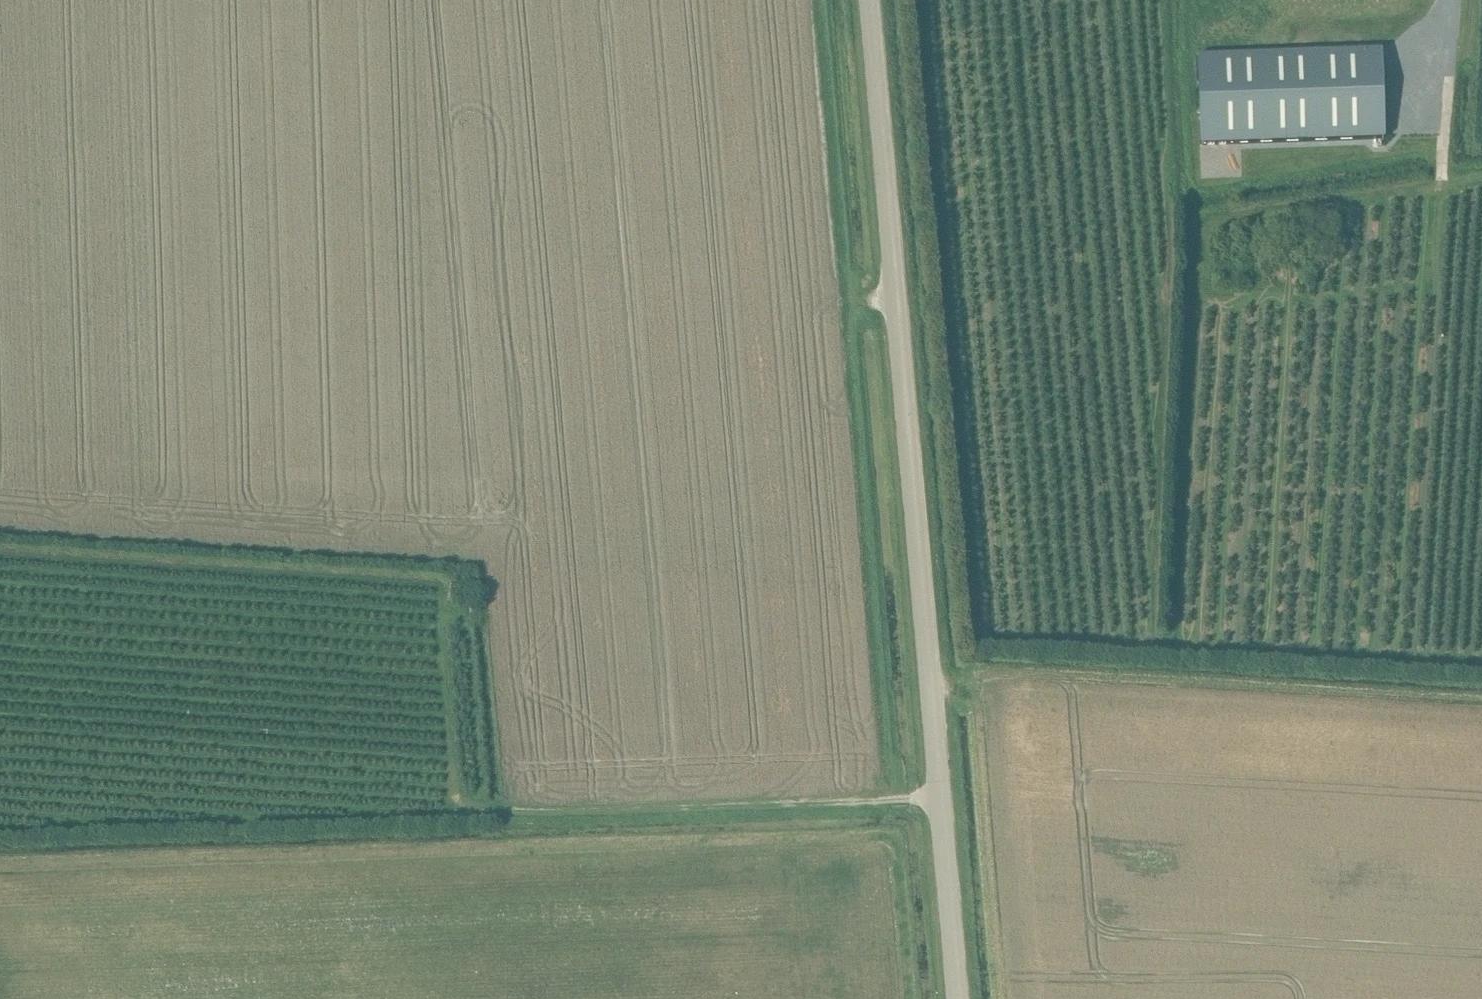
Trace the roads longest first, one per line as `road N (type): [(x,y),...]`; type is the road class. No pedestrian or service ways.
road 1 (unclassified): [(957,998),(869,0)]

